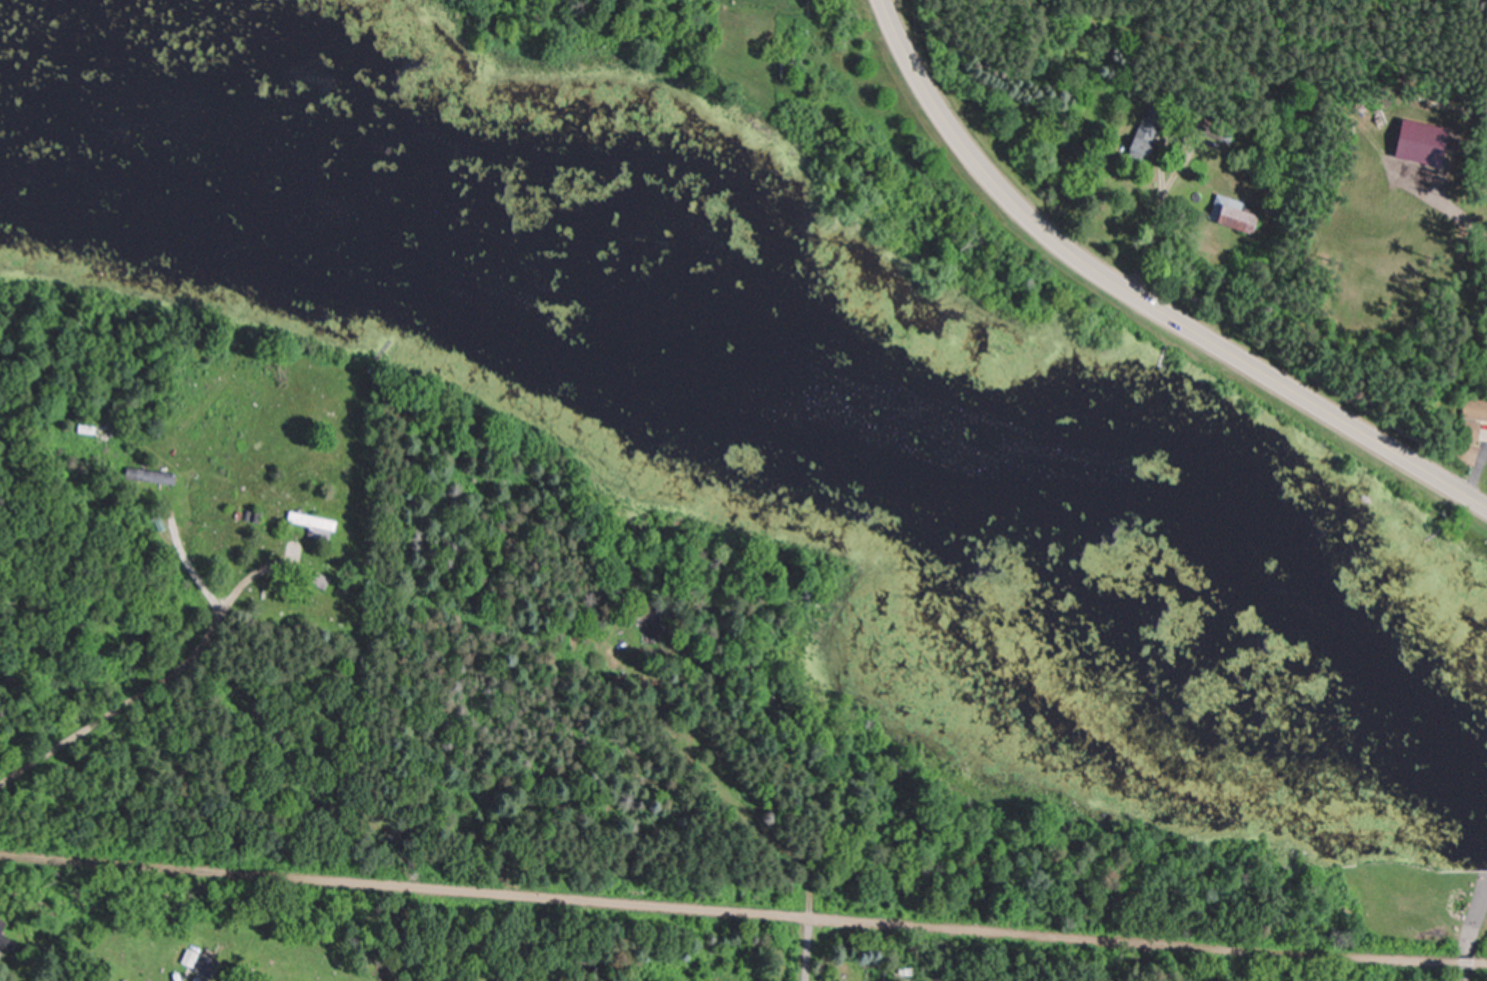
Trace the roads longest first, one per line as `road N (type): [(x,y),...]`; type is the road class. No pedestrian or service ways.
road 1 (secondary): [(1486,510),(1115,287),(1038,230),(952,136),(880,0)]
road 2 (residential): [(0,781),(168,671),(196,648),(248,577),(291,561)]
road 3 (residential): [(808,980),(812,847)]

